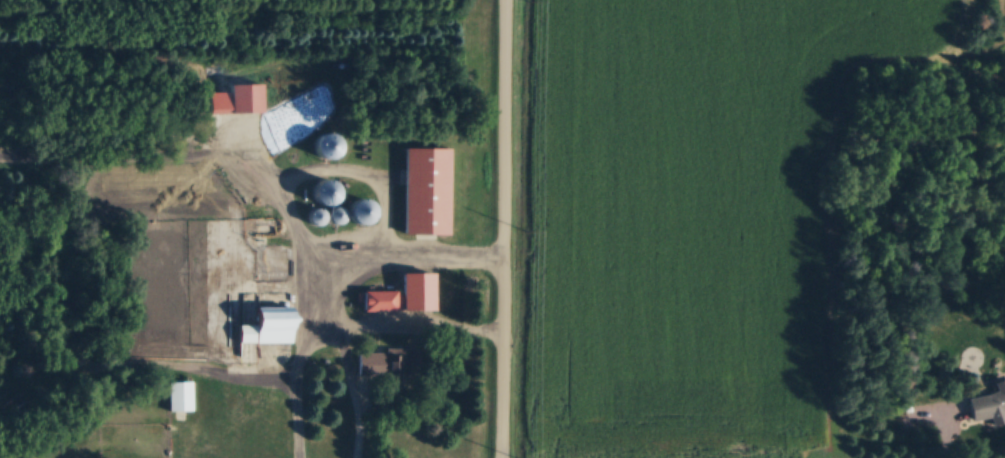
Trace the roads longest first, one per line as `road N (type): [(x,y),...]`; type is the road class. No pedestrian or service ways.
road 1 (residential): [(500,457),(504,0)]

